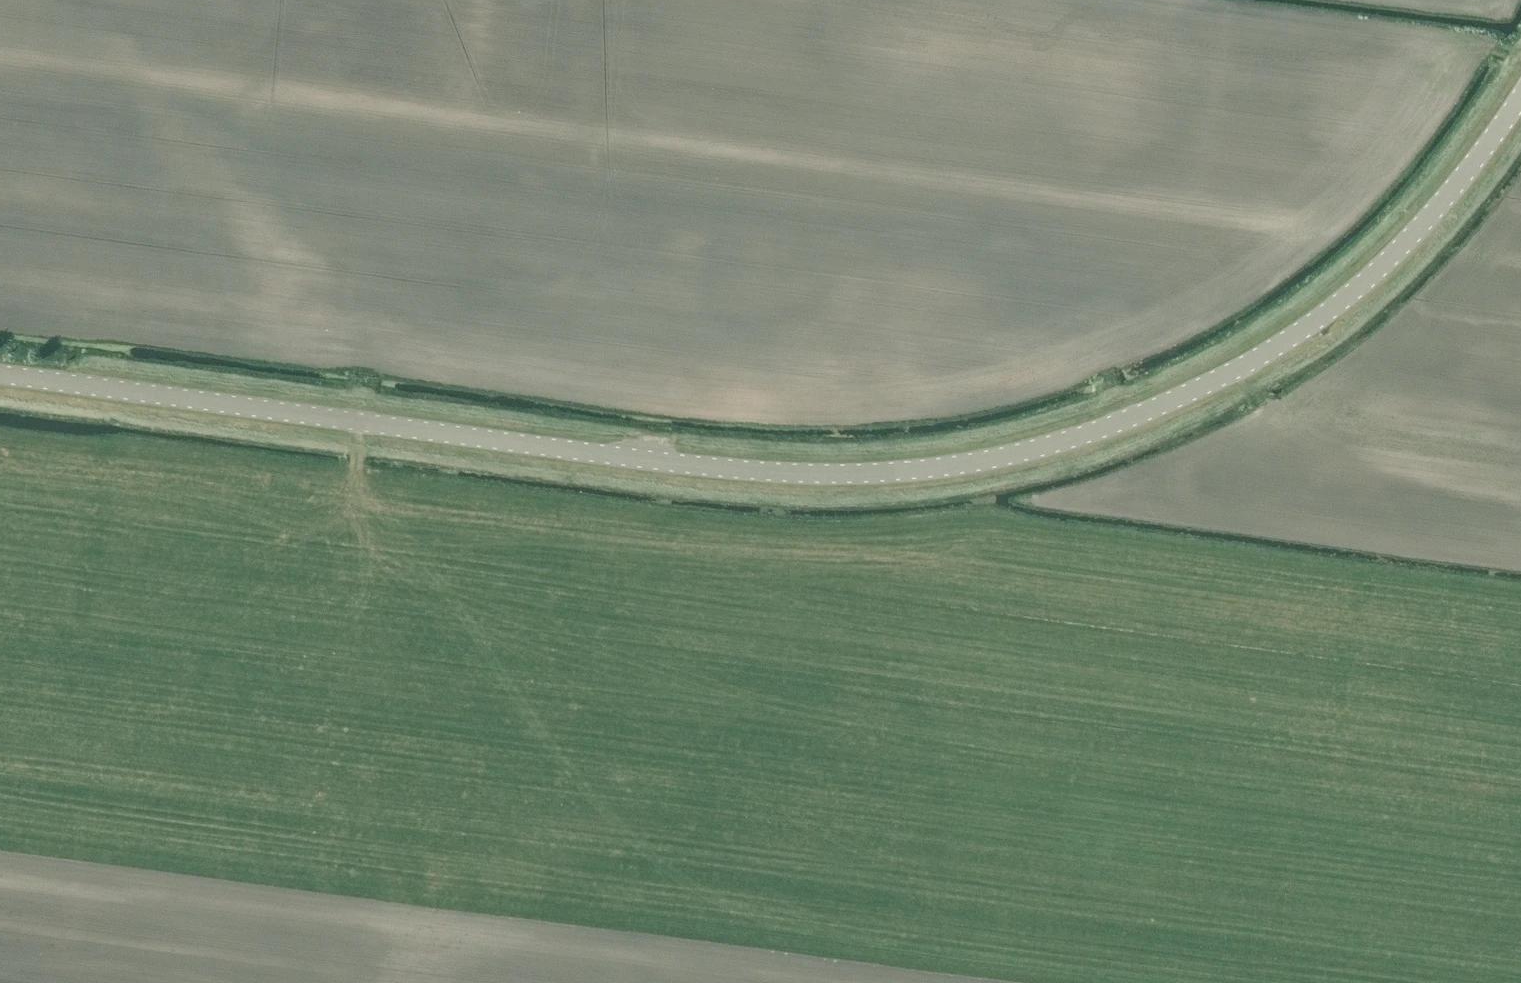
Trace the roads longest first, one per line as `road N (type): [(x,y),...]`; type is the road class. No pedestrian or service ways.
road 1 (tertiary): [(0,376),(783,475),(871,478),(979,464),(1130,422),(1300,337),(1407,245),(1468,179),(1520,101)]

